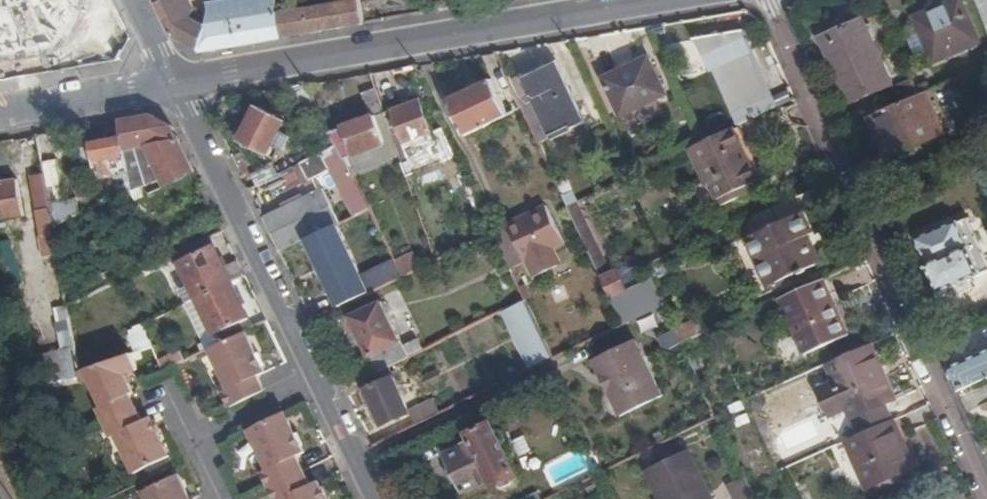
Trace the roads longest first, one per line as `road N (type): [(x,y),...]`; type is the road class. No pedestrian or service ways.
road 1 (unclassified): [(767,0),(986,492)]
road 2 (unclassified): [(174,82),(658,0)]
road 3 (residential): [(174,82),(377,498)]
road 4 (residential): [(0,106),(49,110),(174,82)]

